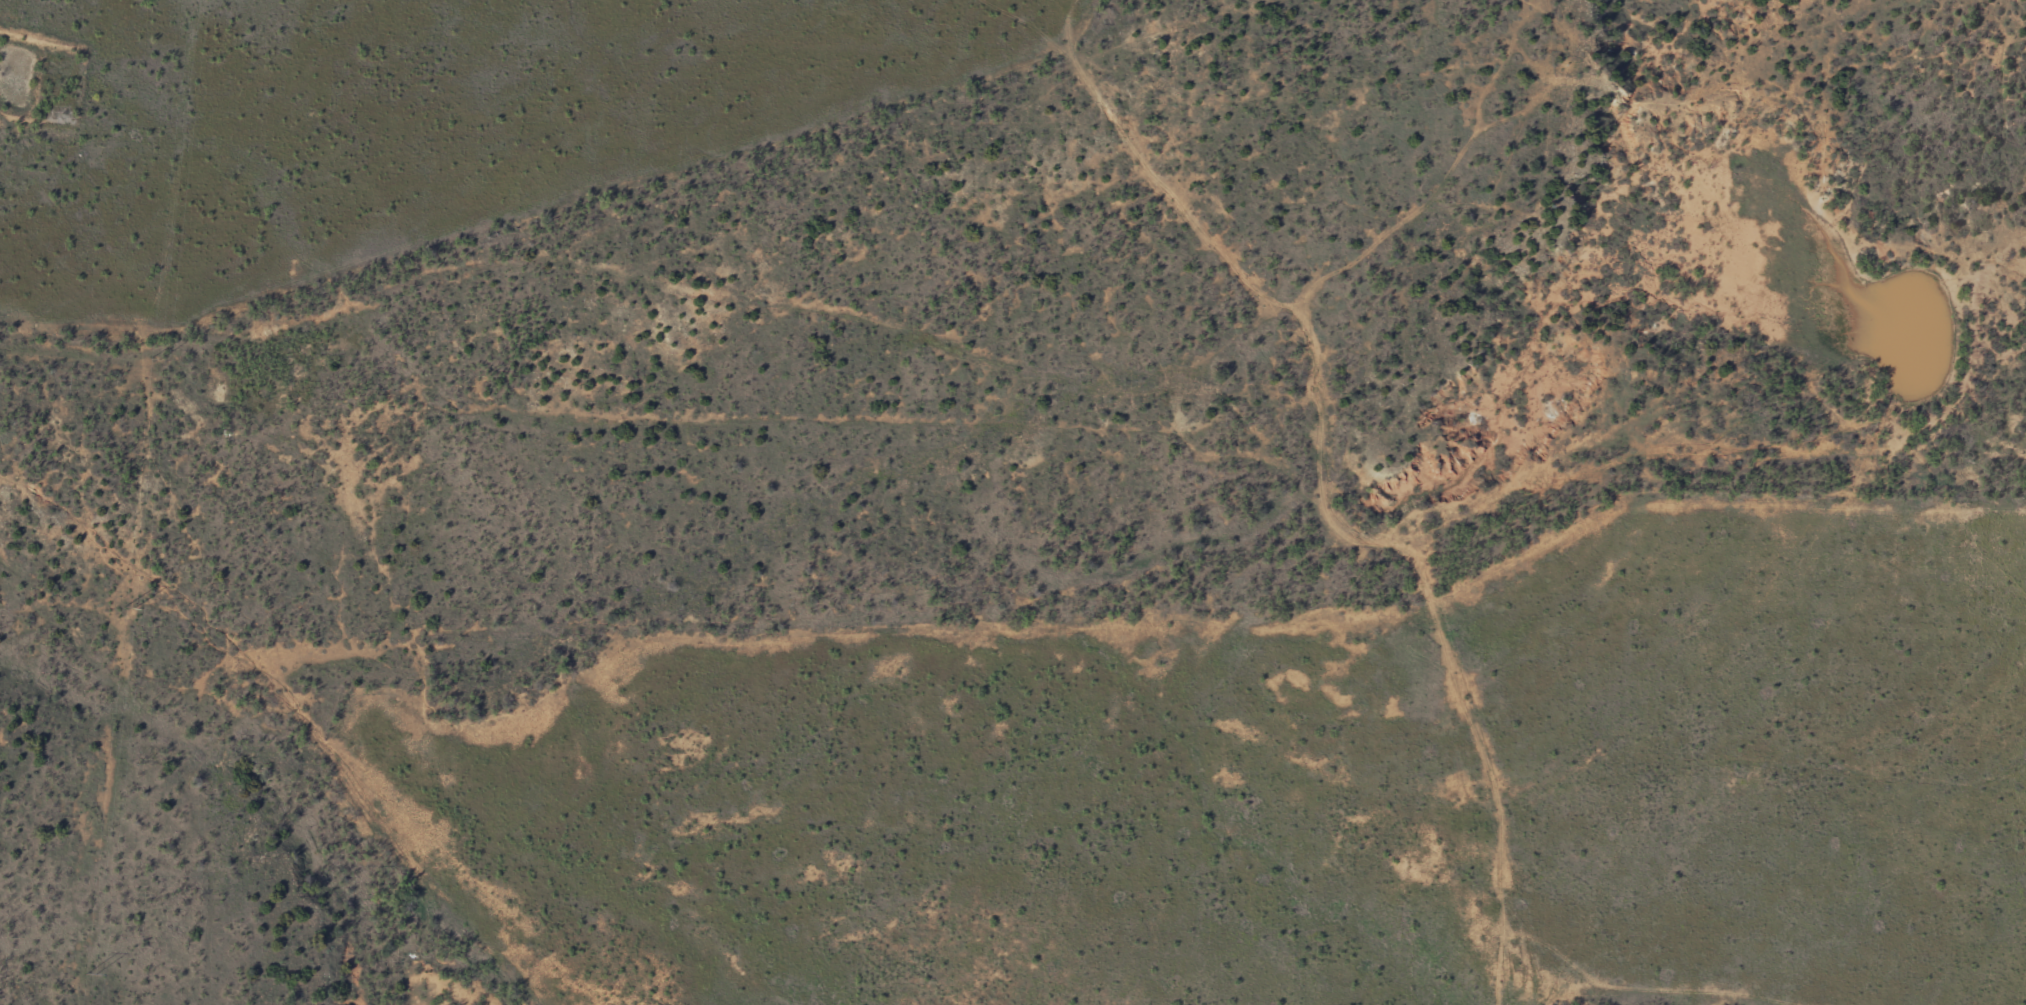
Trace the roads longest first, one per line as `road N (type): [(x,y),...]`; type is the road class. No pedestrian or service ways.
road 1 (residential): [(1855,479),(1516,505),(1392,547),(1320,547),(1171,387),(1017,371),(878,325),(446,294),(235,361),(82,367),(0,356)]

